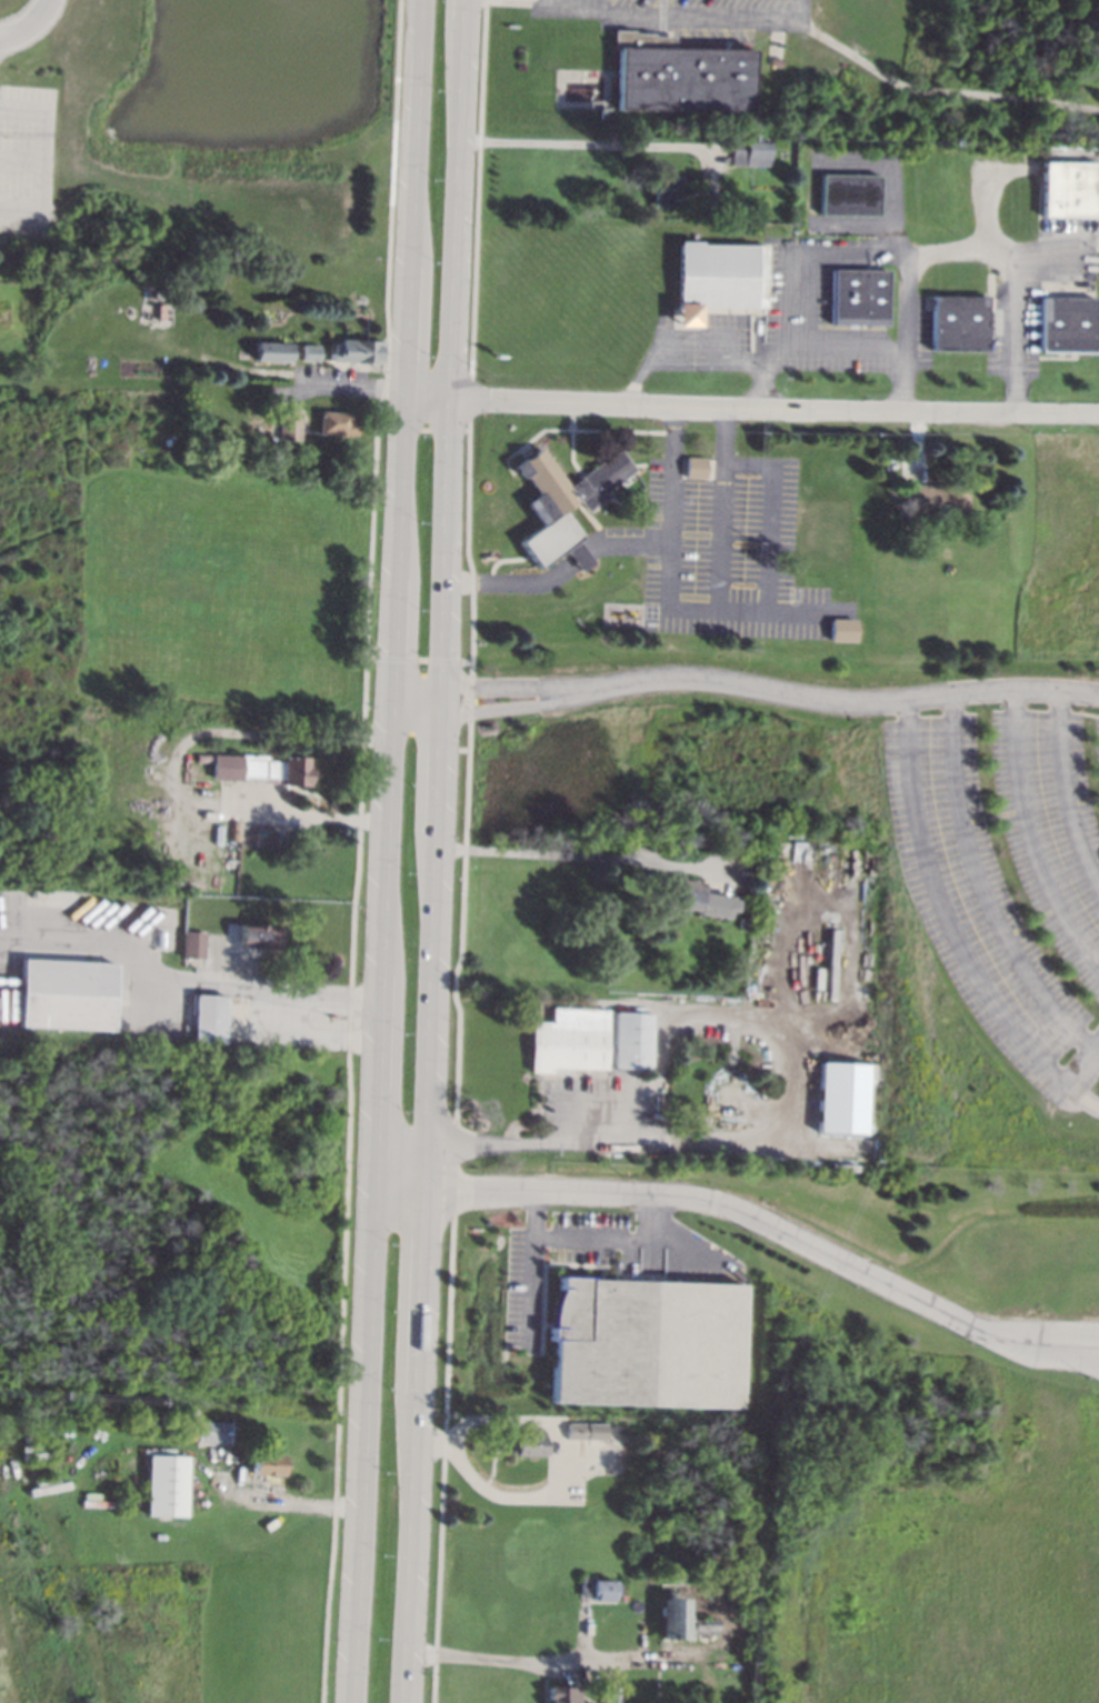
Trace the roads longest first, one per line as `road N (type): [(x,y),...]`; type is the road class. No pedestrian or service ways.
road 1 (primary): [(417,0),(353,1702)]
road 2 (primary): [(406,1702),(465,0)]
road 3 (residential): [(1098,414),(401,393)]

